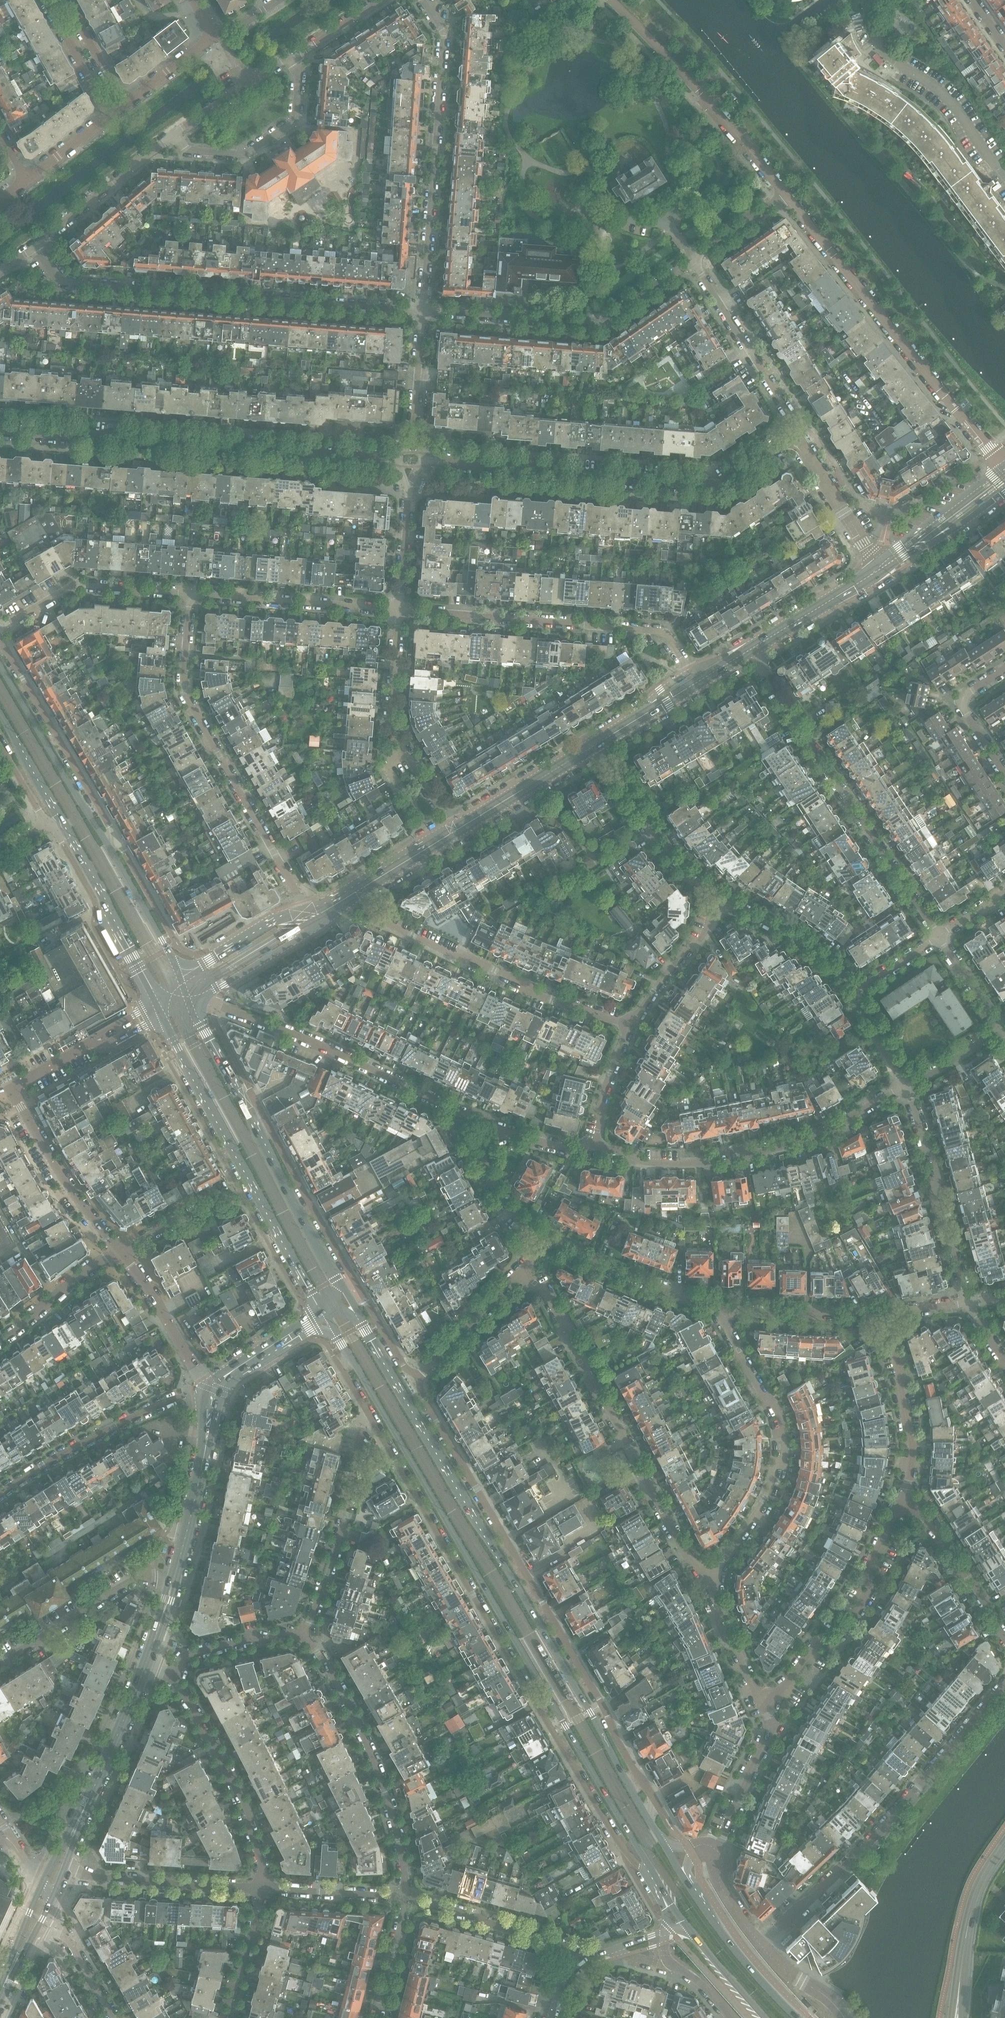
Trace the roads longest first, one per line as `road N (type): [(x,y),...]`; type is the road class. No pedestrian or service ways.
road 1 (secondary): [(348,1354),(651,1877)]
road 2 (secondary): [(648,1815),(358,1313)]
road 3 (residential): [(368,1410),(576,1772),(627,1855),(651,1877)]
road 4 (residential): [(648,1815),(654,1799),(424,1401),(418,1376)]
road 5 (residential): [(422,311),(66,282),(36,246)]
road 6 (residential): [(0,430),(388,459)]
road 7 (residential): [(435,461),(713,485),(796,435)]
road 8 (residential): [(399,610),(669,636),(691,671),(649,712)]
road 9 (residential): [(710,1585),(684,1554),(524,1267)]
road 10 (residential): [(760,1945),(870,1842),(1004,1686)]
road 11 (residential): [(189,594),(184,688),(304,910)]
road 12 (residential): [(939,937),(749,650)]
road 13 (secondary): [(162,1016),(326,1313)]
road 14 (residential): [(586,1149),(649,1163),(705,1162),(811,1135),(903,1087)]
road 15 (residential): [(418,1376),(375,1317),(256,1104),(241,1099)]
road 16 (residential): [(785,193),(991,452)]
road 17 (residential): [(201,995),(497,1127)]
road 18 (residential): [(422,311),(443,33),(422,0)]
road 19 (residential): [(710,1585),(785,1450),(774,1405),(759,1395),(722,1310)]
road 20 (residential): [(628,1024),(528,992),(351,895)]
road 21 (residential): [(404,1897),(392,1817),(365,1739),(304,1627)]
road 22 (residential): [(422,311),(594,323),(691,259)]
road 23 (residential): [(611,0),(785,193)]
road 24 (residential): [(766,1705),(817,1643),(836,1638),(868,1592),(867,1569),(905,1500)]
road 25 (residential): [(111,851),(115,836),(0,640)]
road 26 (residential): [(170,1669),(234,1787),(259,1850),(261,1889)]
road 27 (residential): [(0,1494),(113,1427),(175,1398),(213,1392)]
road 28 (residential): [(871,0),(870,28),(884,52),(956,106),(1004,177)]
road 29 (residential): [(368,1410),(304,1627)]
road 30 (residential): [(968,1303),(935,1170),(903,1087)]
road 31 (secondary): [(111,851),(0,664)]
road 32 (residential): [(399,610),(189,594)]
road 33 (residential): [(719,911),(713,891),(649,825),(602,741)]
road 34 (secondary): [(58,820),(155,1002)]
road 35 (residential): [(796,435),(691,259)]
road 36 (secondary): [(335,1279),(241,1099)]
road 37 (residential): [(293,57),(294,120),(248,153),(188,151),(174,133)]
road 38 (residential): [(261,1889),(102,1876),(66,1864)]
road 39 (residential): [(0,1663),(137,1576),(171,1583)]
road 40 (secondary): [(171,1583),(213,1392)]
road 41 (residential): [(119,1250),(84,1210),(11,1088)]
road 42 (residential): [(404,1897),(586,1959)]
road 43 (residential): [(550,1236),(626,1278),(722,1310)]
road 44 (secondary): [(797,2017),(683,1873)]
road 45 (secondary): [(75,1828),(145,1661)]
road 46 (residential): [(905,1500),(914,1447),(892,1323)]
road 47 (residential): [(174,133),(36,246)]
road 48 (tertiary): [(602,741),(455,831)]
road 49 (residential): [(722,1310),(871,1313),(892,1323)]
road 50 (residential): [(213,1392),(119,1250)]
road 51 (residential): [(1004,1637),(940,1535),(905,1500)]
road 52 (residential): [(855,993),(797,939),(738,906),(719,911)]
road 53 (residential): [(715,1849),(774,1729),(766,1705)]
road 54 (residential): [(796,435),(880,568)]
road 55 (tertiary): [(880,568),(749,650)]
road 56 (residential): [(418,1376),(524,1267)]
road 57 (tertiary): [(201,995),(256,967),(325,911)]
road 58 (residential): [(0,1340),(119,1250)]
road 59 (secondary): [(182,982),(111,851)]
road 60 (residential): [(628,1024),(719,911)]
road 61 (residential): [(406,751),(390,716),(399,610)]
road 62 (residential): [(404,1897),(261,1889)]
road 63 (residential): [(304,1627),(185,1655),(170,1669)]
road 64 (tertiary): [(304,910),(271,921),(182,982)]
road 65 (residential): [(497,1127),(481,1156),(490,1182),(550,1236)]
road 66 (residential): [(293,57),(174,133)]
road 67 (residential): [(1004,769),(959,698),(1004,666)]
road 68 (secondary): [(213,1392),(326,1313)]
road 69 (tertiary): [(961,1974),(975,1897),(1004,1845)]
road 70 (residential): [(766,1705),(710,1585)]
road 71 (residential): [(261,1889),(228,2017)]
road 72 (residential): [(45,0),(110,115)]
road 73 (residential): [(586,1149),(628,1024)]
road 74 (tertiary): [(1004,475),(902,553)]
road 75 (residential): [(119,1250),(234,1195)]
road 76 (residential): [(374,2017),(404,1897)]
road 77 (tertiary): [(455,831),(351,895)]
road 78 (residential): [(413,432),(422,311)]
road 79 (tertiary): [(902,553),(1004,493)]

